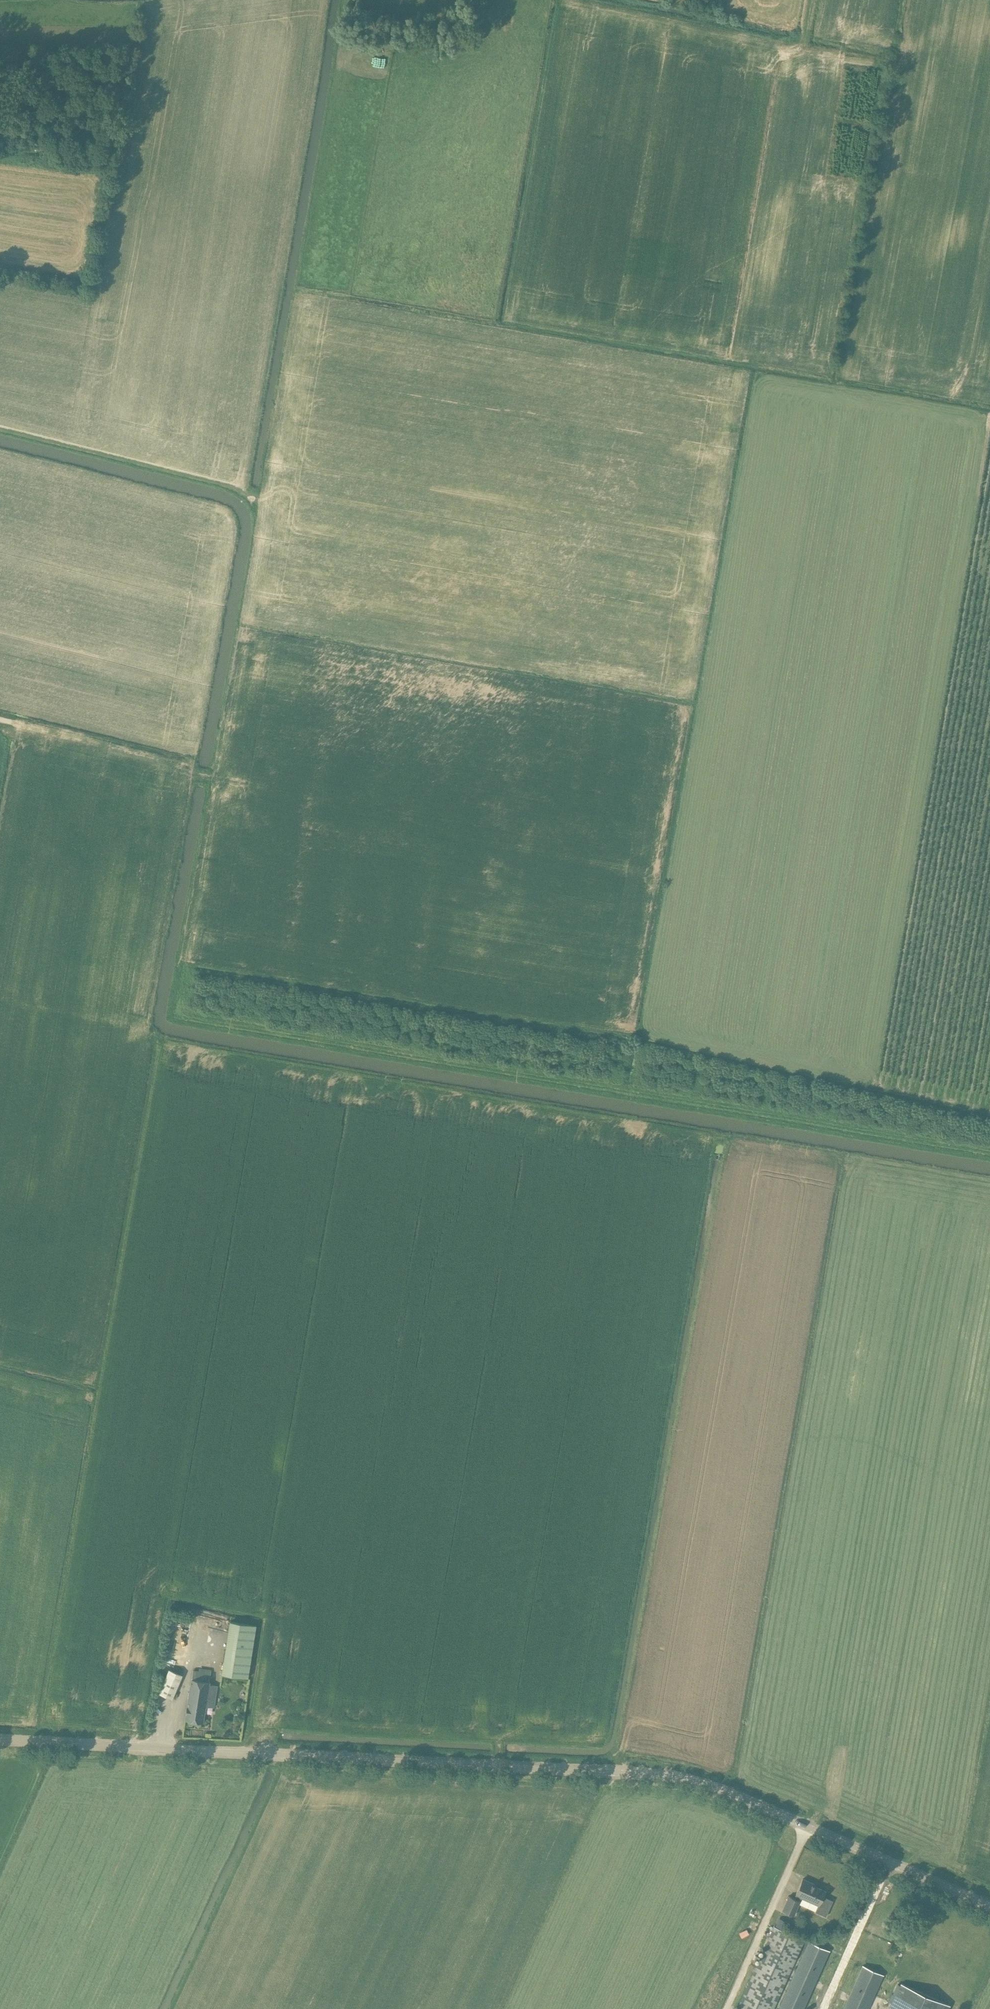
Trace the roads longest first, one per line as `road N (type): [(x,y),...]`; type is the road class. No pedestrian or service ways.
road 1 (unclassified): [(989,1911),(717,1792),(664,1778),(0,1745)]
road 2 (track): [(989,1154),(177,1016),(185,970)]

